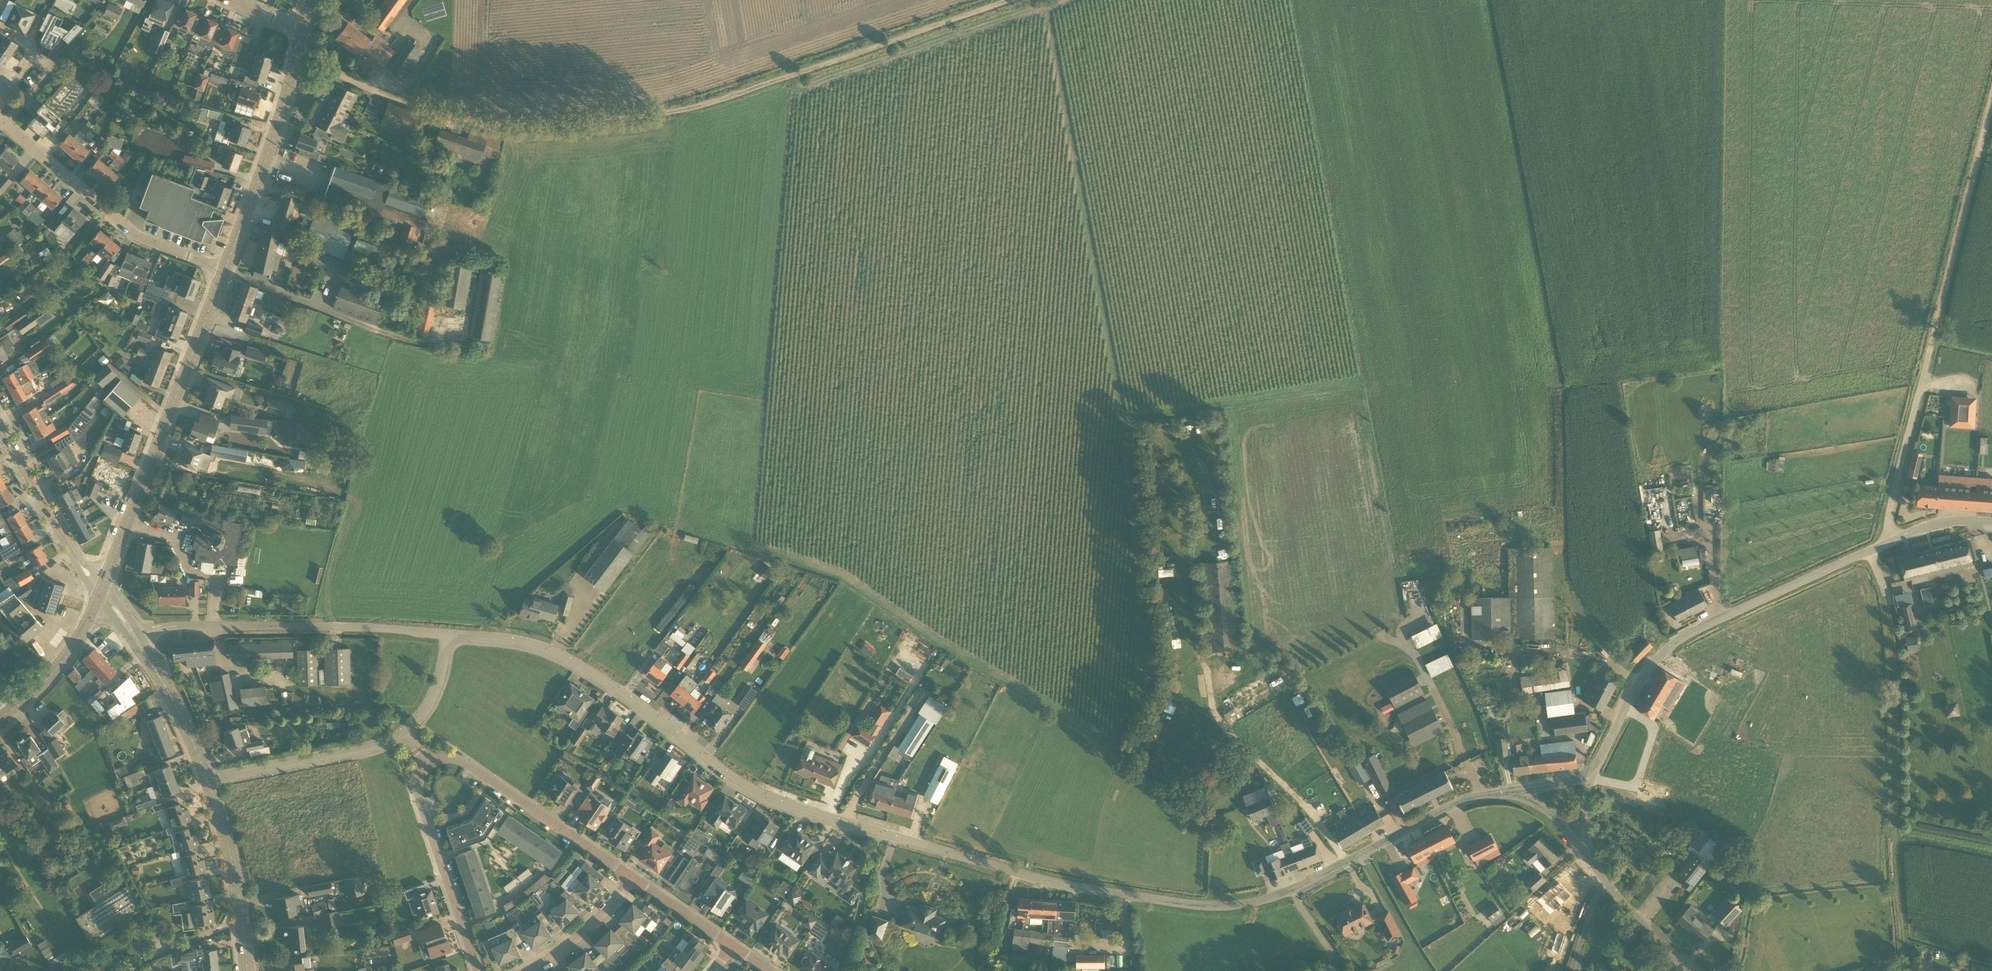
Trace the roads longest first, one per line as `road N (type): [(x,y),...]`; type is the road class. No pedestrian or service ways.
road 1 (unclassified): [(447,634),(529,643),(567,659),(742,784),(785,805),(1046,881),(1201,908),(1252,906),(1448,808),(1514,793)]
road 2 (track): [(1016,0),(720,100),(615,123),(467,116),(378,92),(298,50)]
road 3 (unclassified): [(1591,774),(1651,668),(1684,638),(1907,533),(1991,521)]
road 4 (track): [(1889,542),(1991,107)]
road 5 (track): [(1869,551),(1890,657),(1894,834),(1907,970)]
road 6 (tertiary): [(104,583),(224,270)]
road 7 (track): [(1345,862),(1306,806),(1220,724),(1200,641)]
road 8 (residential): [(224,270),(136,236),(0,124)]
road 9 (tertiary): [(224,270),(303,26)]
road 10 (residential): [(633,878),(467,764),(427,761)]
road 11 (residential): [(478,970),(419,804),(427,761)]
road 12 (unclassified): [(208,781),(370,747),(404,731)]
road 13 (tertiary): [(247,970),(232,857),(208,781)]
road 14 (tertiary): [(208,781),(177,708),(135,639)]
road 15 (tertiary): [(0,718),(57,668),(98,598)]
road 16 (unclassified): [(135,639),(166,627),(287,626)]
road 17 (residential): [(76,559),(0,427)]
road 18 (unclassified): [(1588,858),(1688,970)]
road 19 (unclassified): [(304,626),(447,634)]
road 20 (residential): [(526,970),(577,938),(633,878)]

